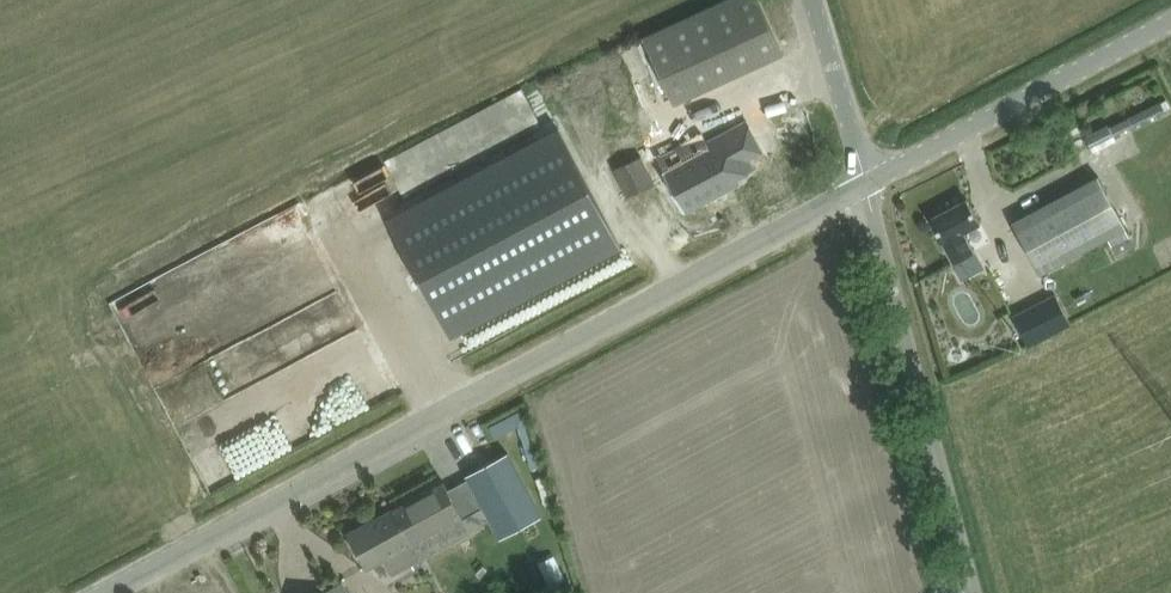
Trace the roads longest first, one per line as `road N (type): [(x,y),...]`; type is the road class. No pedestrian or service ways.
road 1 (unclassified): [(105,592),(871,180)]
road 2 (unclassified): [(976,592),(871,180)]
road 3 (unclassified): [(871,180),(1170,19)]
road 4 (unclassified): [(871,180),(814,0)]

